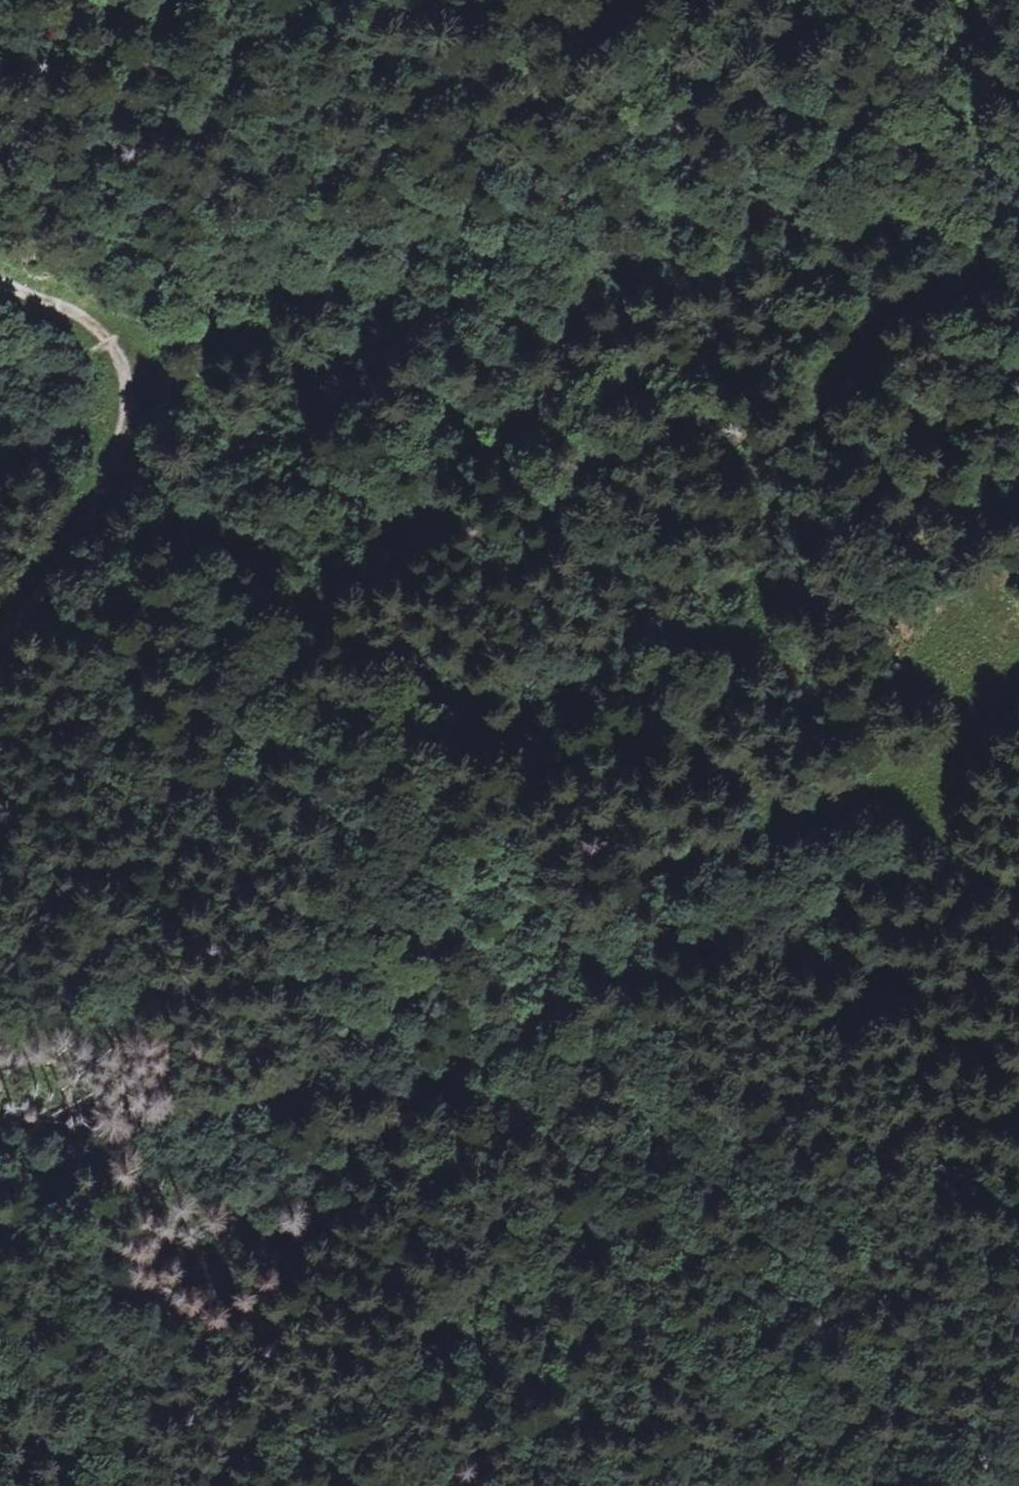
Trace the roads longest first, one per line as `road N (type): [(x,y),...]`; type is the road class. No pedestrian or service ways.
road 1 (track): [(0,623),(64,553),(115,480),(135,420),(133,366),(109,331),(63,301),(0,279)]

